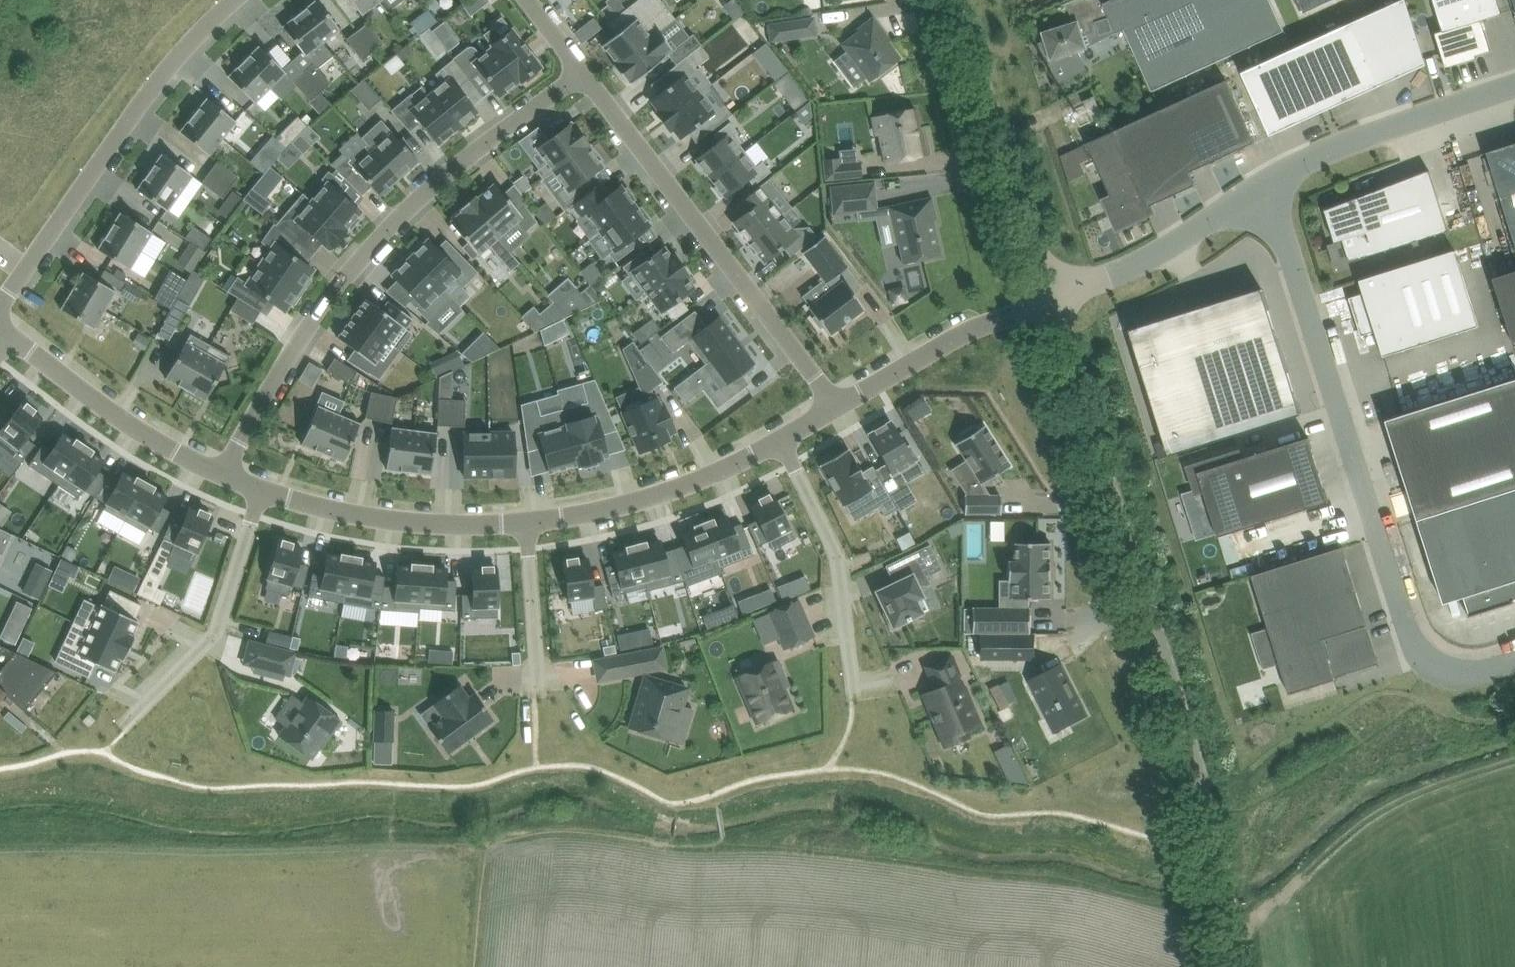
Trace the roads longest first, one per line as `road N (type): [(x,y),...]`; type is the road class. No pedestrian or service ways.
road 1 (unclassified): [(1241,966),(1211,815),(1140,557),(1049,303)]
road 2 (unclassified): [(1266,184),(1416,657),(1455,676),(1514,661)]
road 3 (residential): [(225,473),(312,319),(391,223),(581,71)]
road 4 (residential): [(836,404),(581,71)]
road 5 (residential): [(232,0),(151,88),(0,309)]
road 6 (unclassified): [(1049,303),(958,0)]
road 7 (residential): [(263,488),(213,637),(129,721)]
road 8 (residential): [(523,521),(630,505),(782,436)]
road 9 (residential): [(782,436),(837,556),(853,694)]
road 10 (unclassified): [(1266,184),(1357,139),(1514,86)]
road 11 (residential): [(263,488),(381,518),(523,521)]
road 12 (residential): [(14,339),(127,422),(225,473)]
road 13 (unclassified): [(1049,303),(1148,259),(1266,184)]
road 14 (residential): [(836,404),(954,336),(1049,303)]
road 15 (residential): [(523,521),(537,676)]

